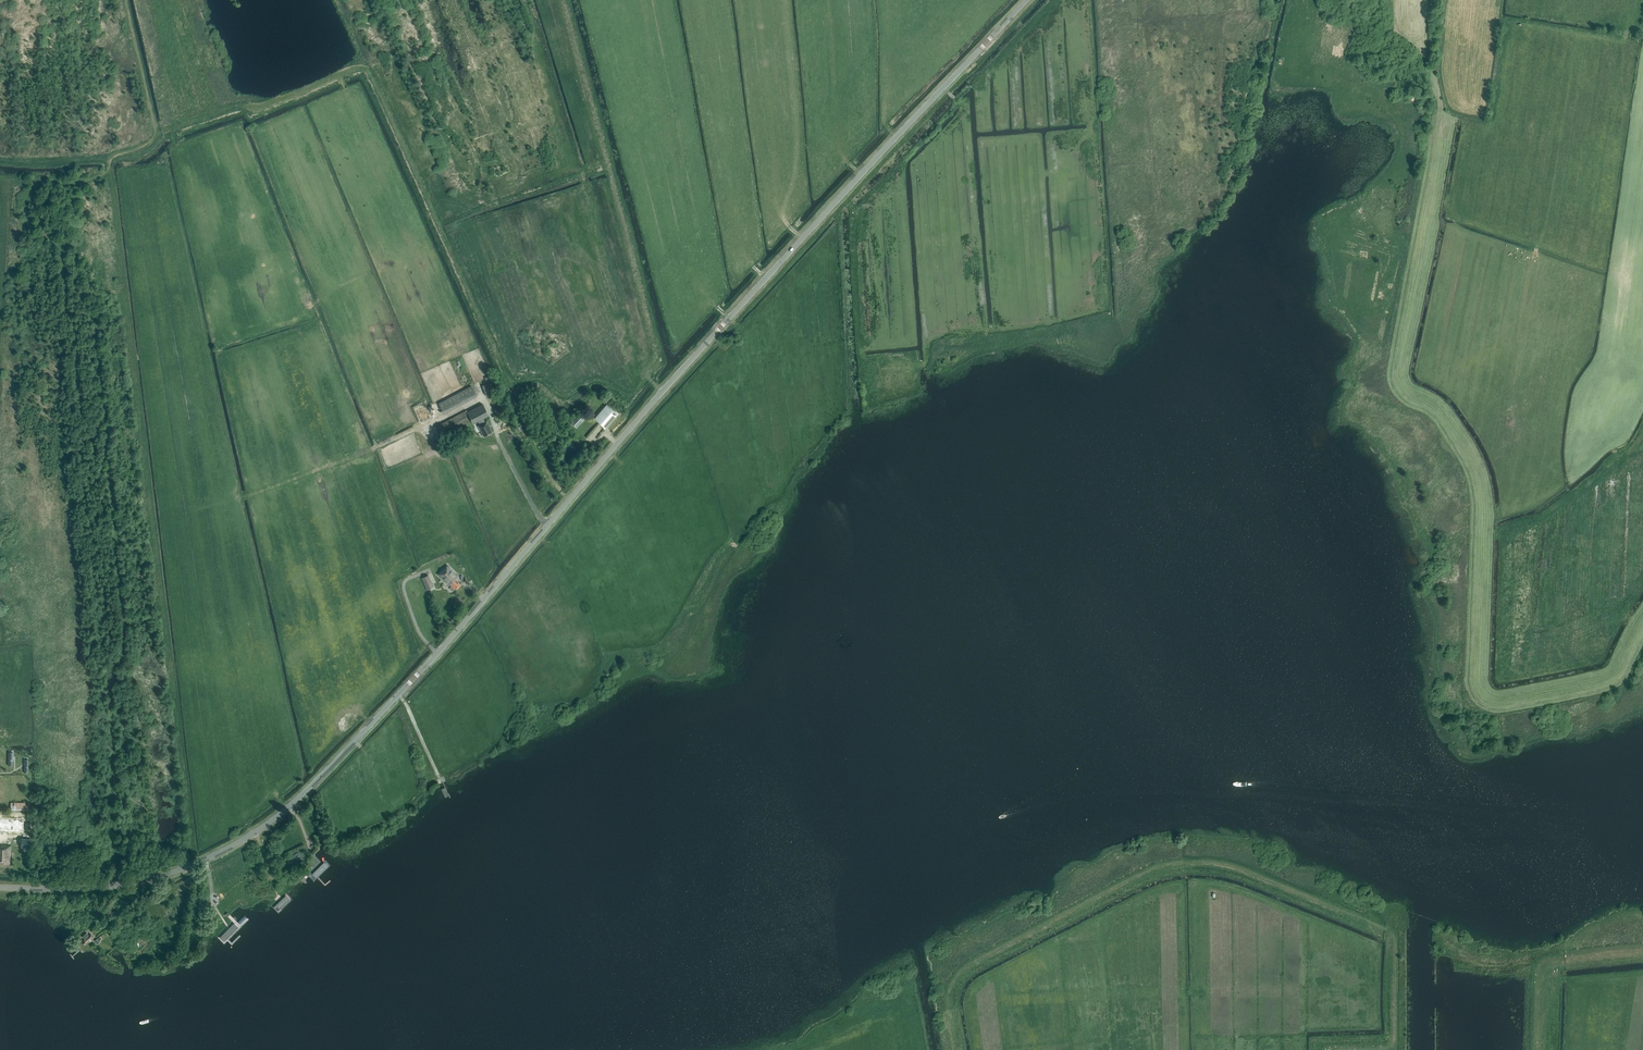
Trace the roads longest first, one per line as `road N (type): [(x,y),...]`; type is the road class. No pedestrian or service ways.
road 1 (unclassified): [(0,887),(150,878),(213,856),(270,821),(450,641),(760,285),(1028,0)]

